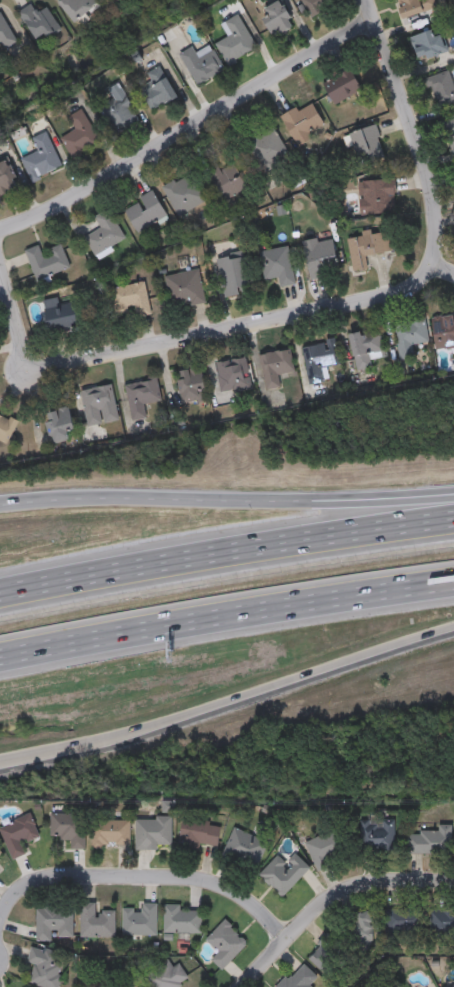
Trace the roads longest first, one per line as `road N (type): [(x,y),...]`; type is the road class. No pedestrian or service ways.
road 1 (residential): [(29,375),(409,295),(435,260),(430,199),(363,0)]
road 2 (motorway): [(0,764),(155,729),(453,630)]
road 3 (motorway): [(0,656),(453,582)]
road 4 (motorway): [(453,519),(0,593)]
road 5 (motorway): [(453,498),(0,504)]
road 6 (residential): [(370,18),(56,211),(0,232)]
road 7 (residential): [(276,946),(245,899),(219,885),(170,877),(43,879),(8,900),(0,918)]
road 8 (residential): [(453,879),(380,879),(339,891),(237,986)]

